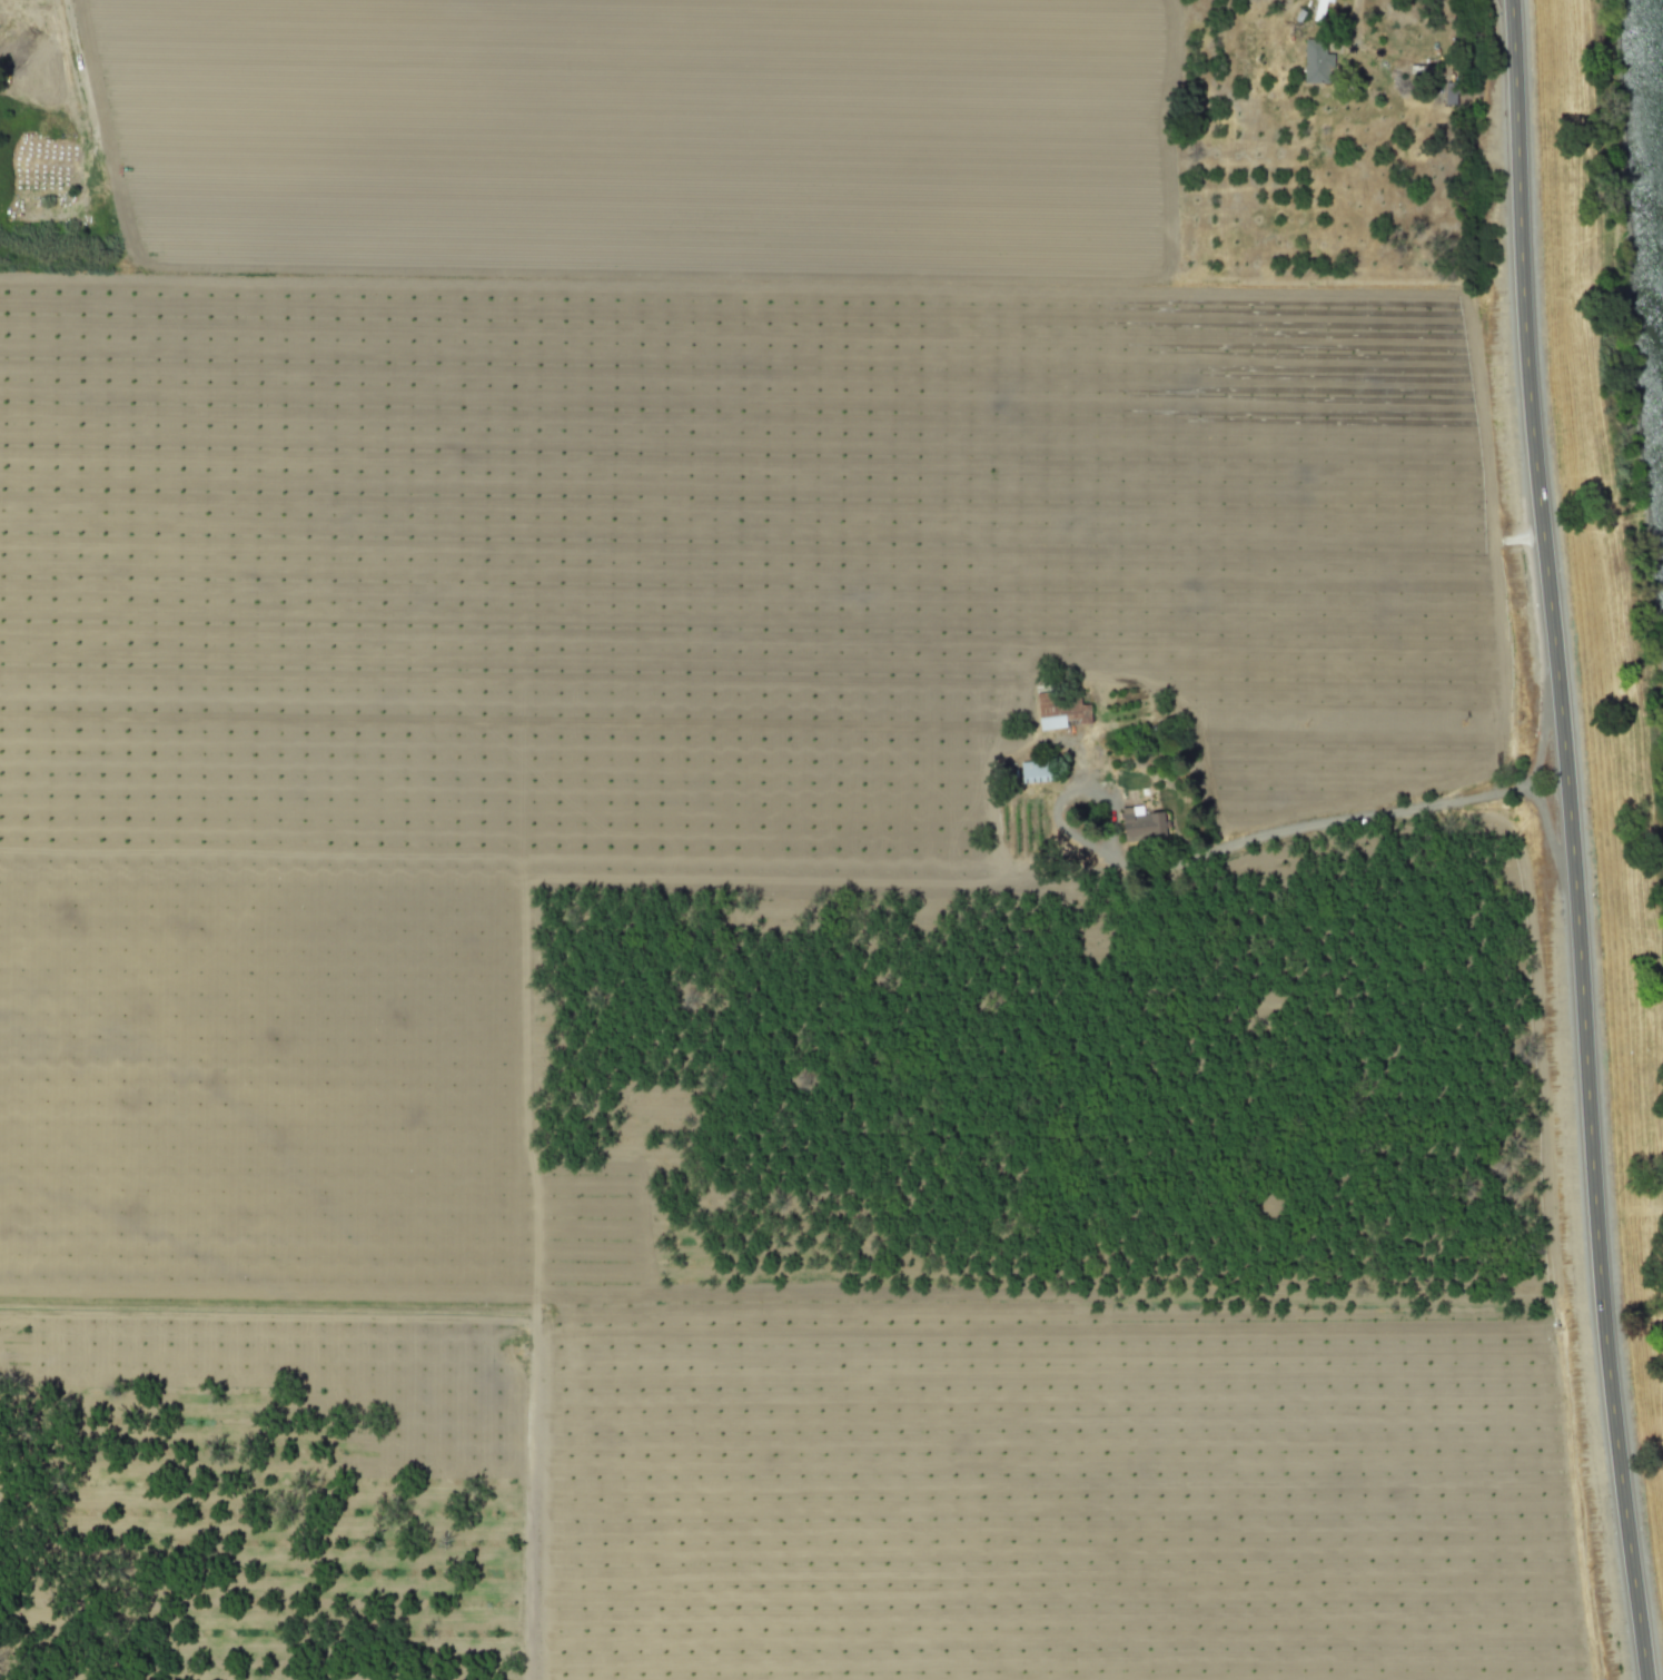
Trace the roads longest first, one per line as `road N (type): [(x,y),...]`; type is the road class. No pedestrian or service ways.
road 1 (secondary): [(1645,1679),(1600,1289),(1567,800),(1531,449),(1509,0)]
road 2 (residential): [(1573,886),(1565,883),(1534,800),(1514,790),(1267,832),(1192,864)]

